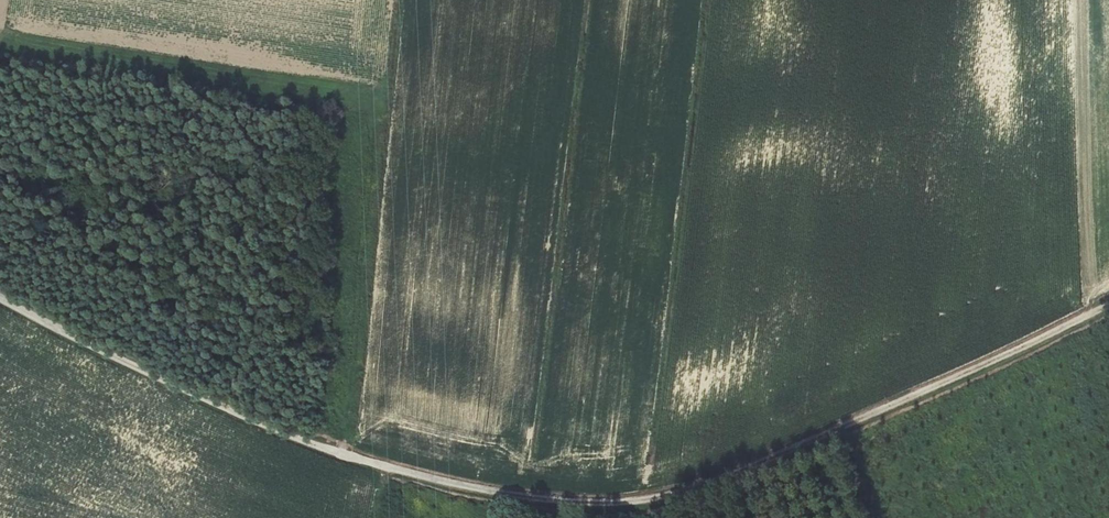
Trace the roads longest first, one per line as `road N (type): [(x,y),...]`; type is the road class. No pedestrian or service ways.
road 1 (track): [(1108,305),(708,482),(604,503),(486,490),(330,449),(0,298)]

